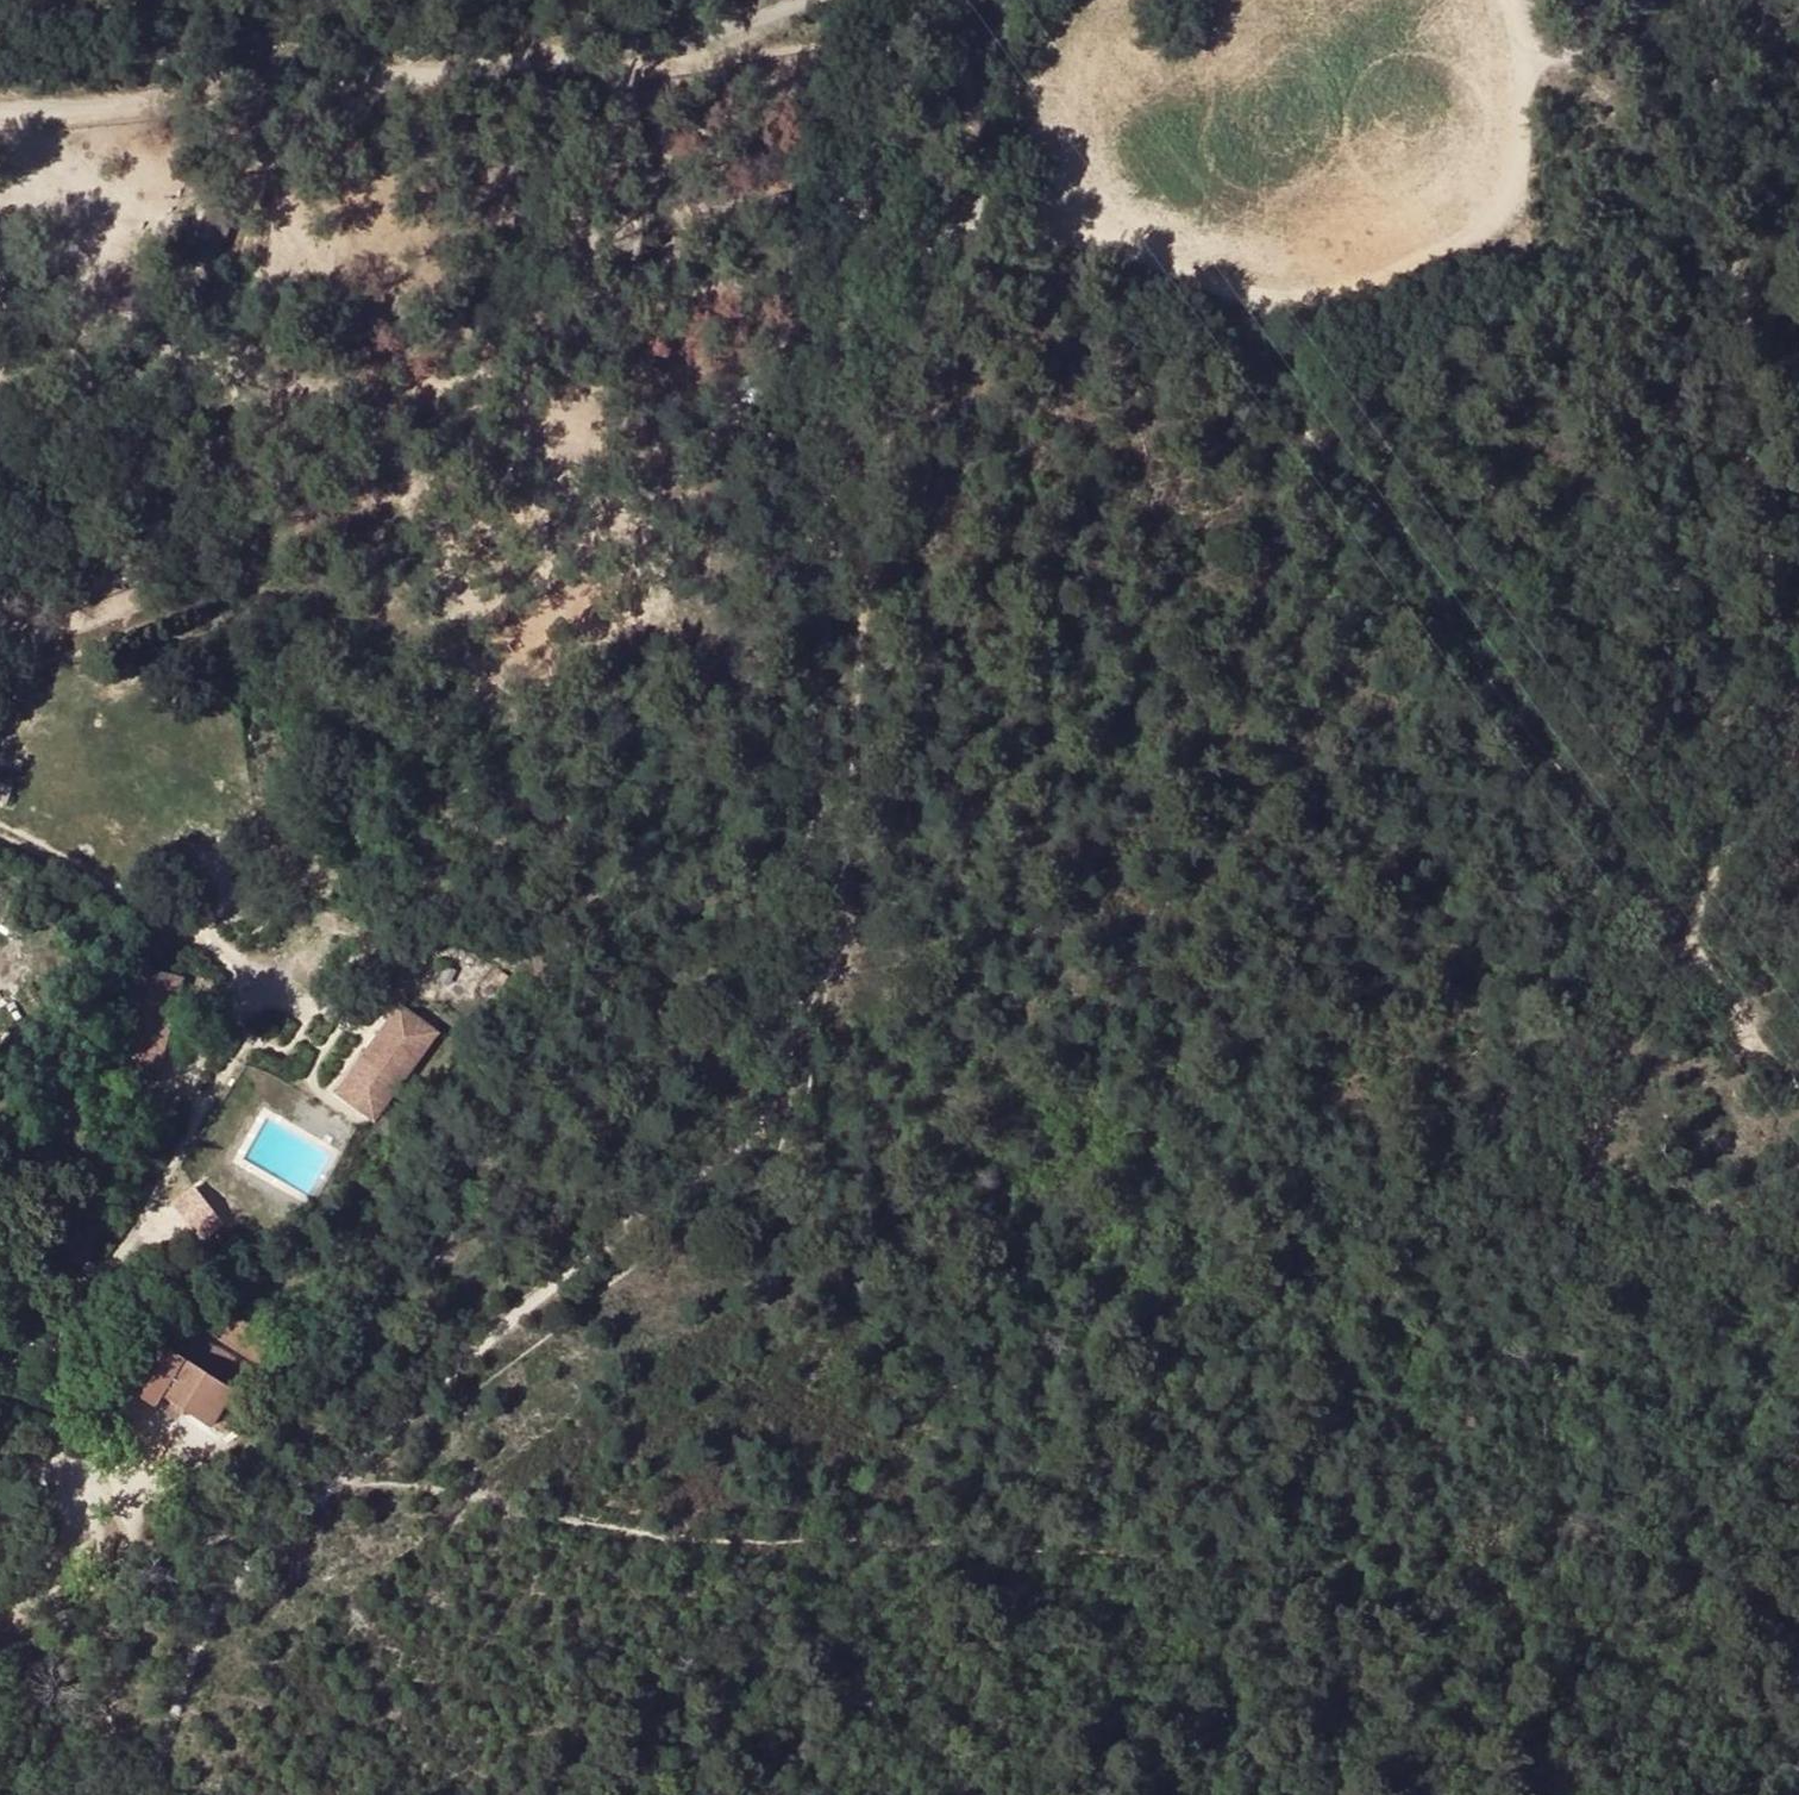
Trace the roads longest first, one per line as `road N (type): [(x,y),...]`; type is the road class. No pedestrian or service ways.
road 1 (unclassified): [(0,114),(391,94),(787,22),(855,0)]

